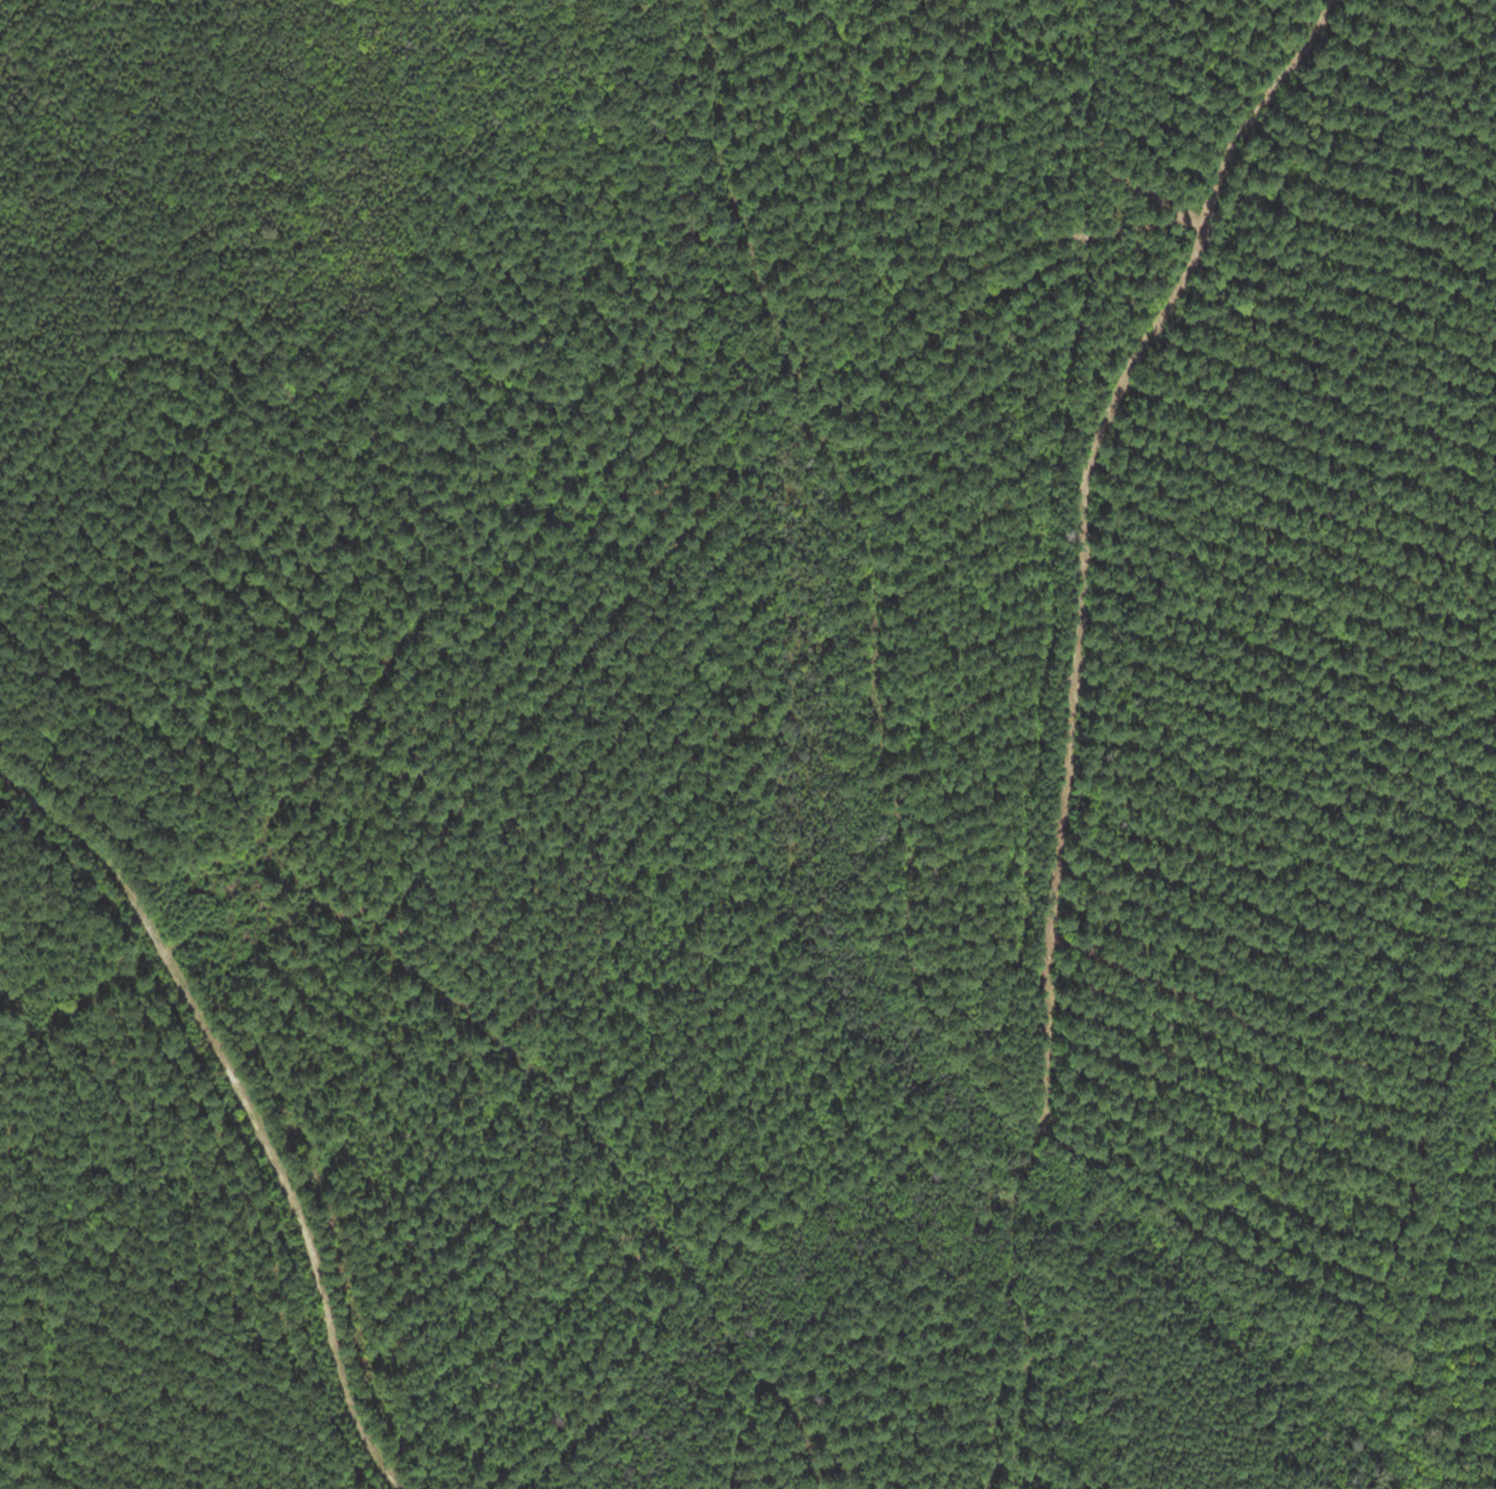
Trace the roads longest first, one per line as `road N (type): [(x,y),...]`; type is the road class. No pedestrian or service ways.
road 1 (residential): [(0,772),(109,874),(238,1088),(304,1228),(347,1428),(387,1488)]

